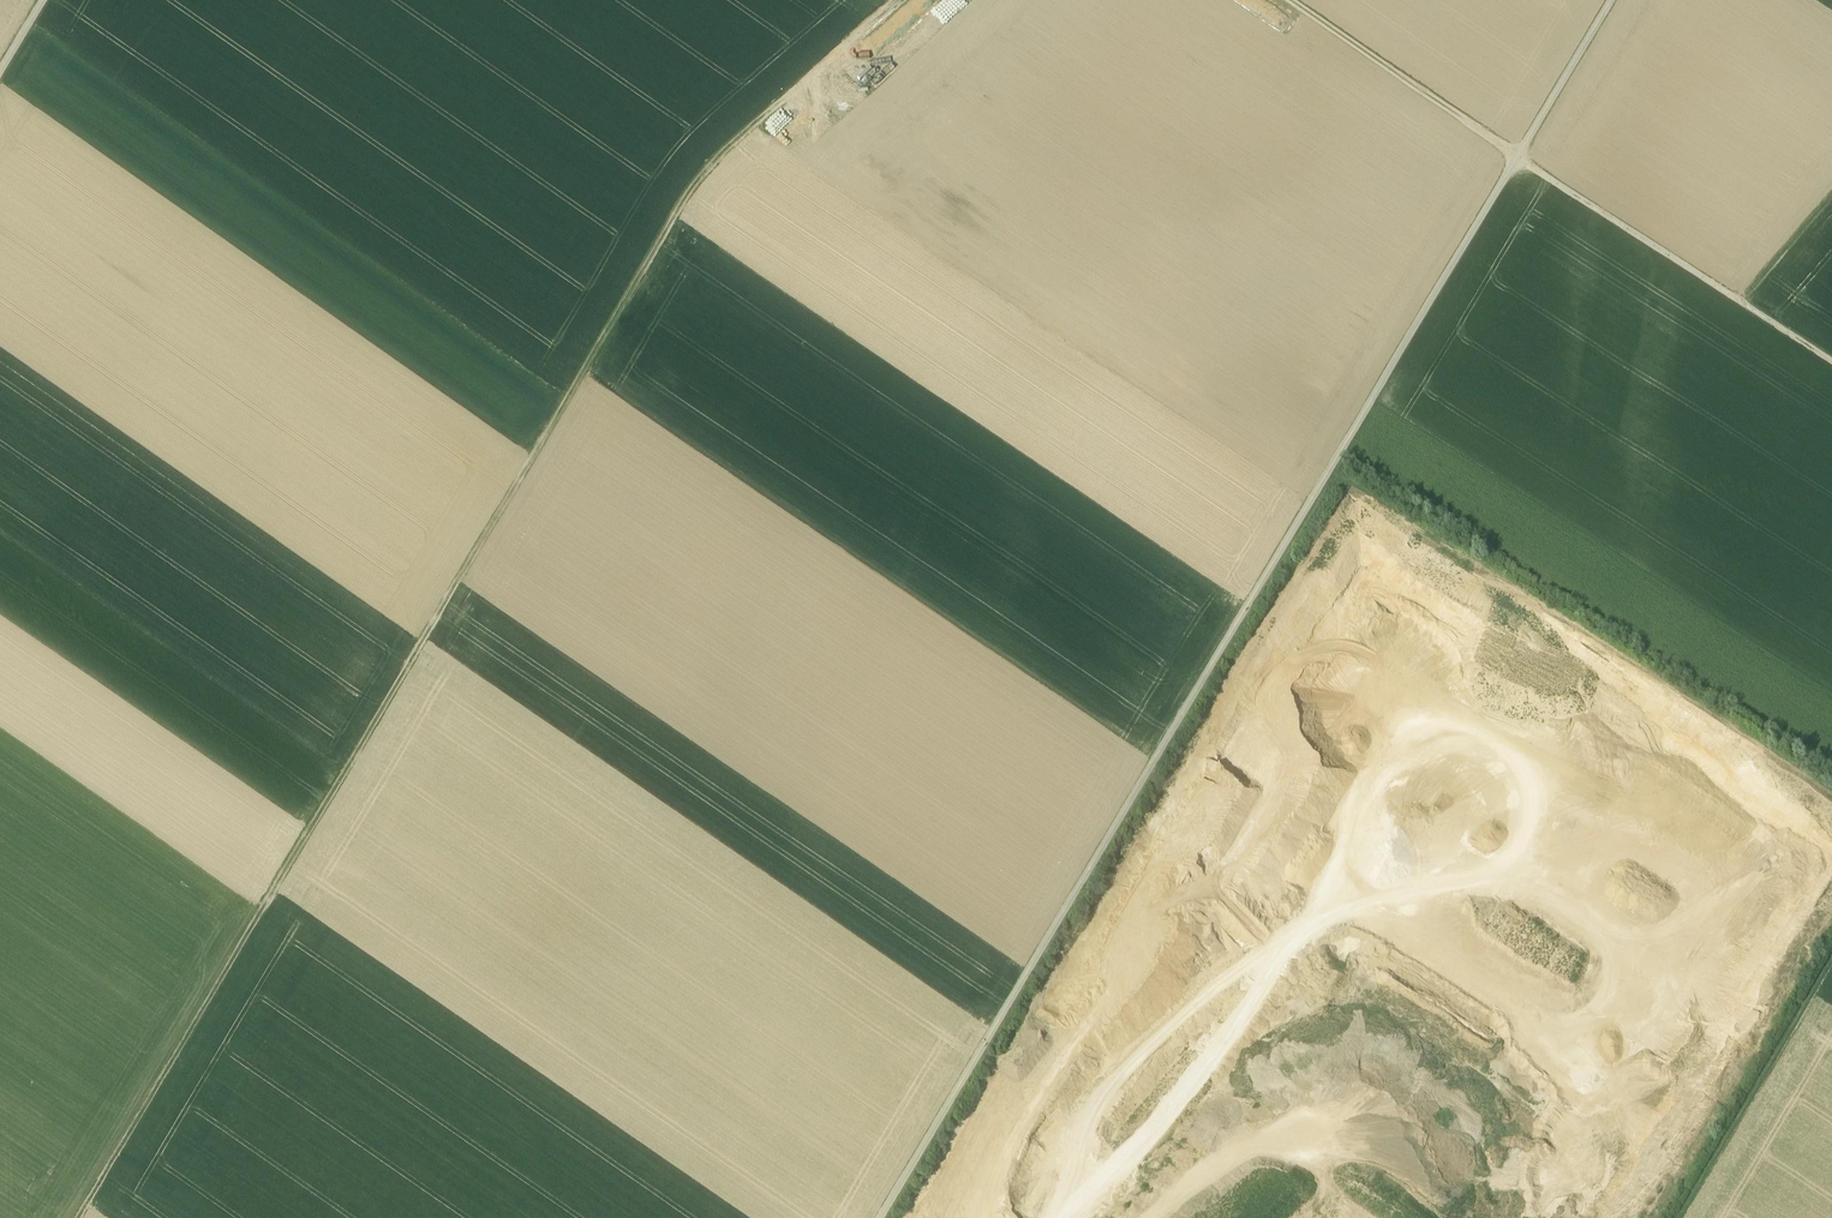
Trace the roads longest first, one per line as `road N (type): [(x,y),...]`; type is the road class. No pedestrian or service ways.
road 1 (track): [(79,1217),(695,185),(896,0)]
road 2 (track): [(880,1217),(1611,0)]
road 3 (track): [(1831,360),(1289,0)]
road 4 (track): [(1680,1217),(1831,959)]
road 5 (track): [(1831,194),(1738,300)]

